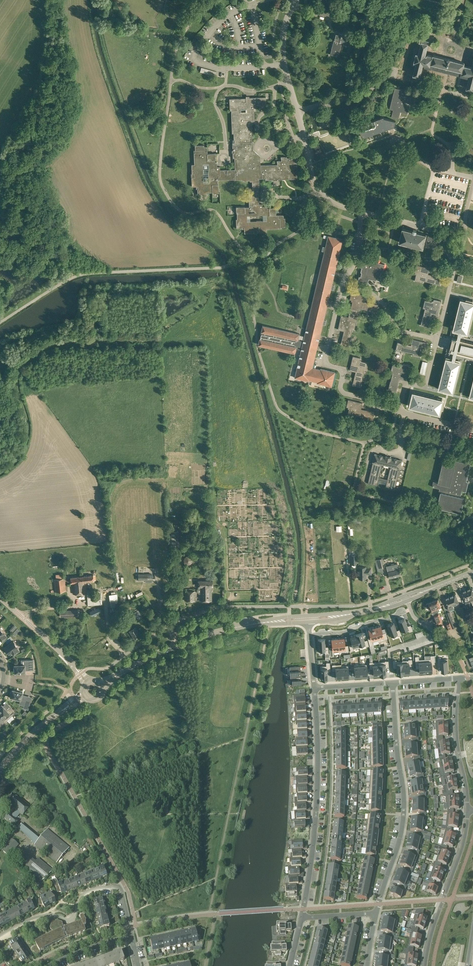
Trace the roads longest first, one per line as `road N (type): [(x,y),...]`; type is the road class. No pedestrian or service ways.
road 1 (residential): [(392,683),(404,815),(376,913)]
road 2 (residential): [(302,918),(316,812),(315,688)]
road 3 (residential): [(0,936),(45,915),(71,920),(84,894),(111,887),(122,892),(132,937)]
road 4 (residential): [(425,965),(469,810)]
road 5 (tertiary): [(176,646),(308,619)]
road 6 (residential): [(469,810),(456,732),(459,678)]
road 7 (unclassified): [(86,681),(0,597)]

